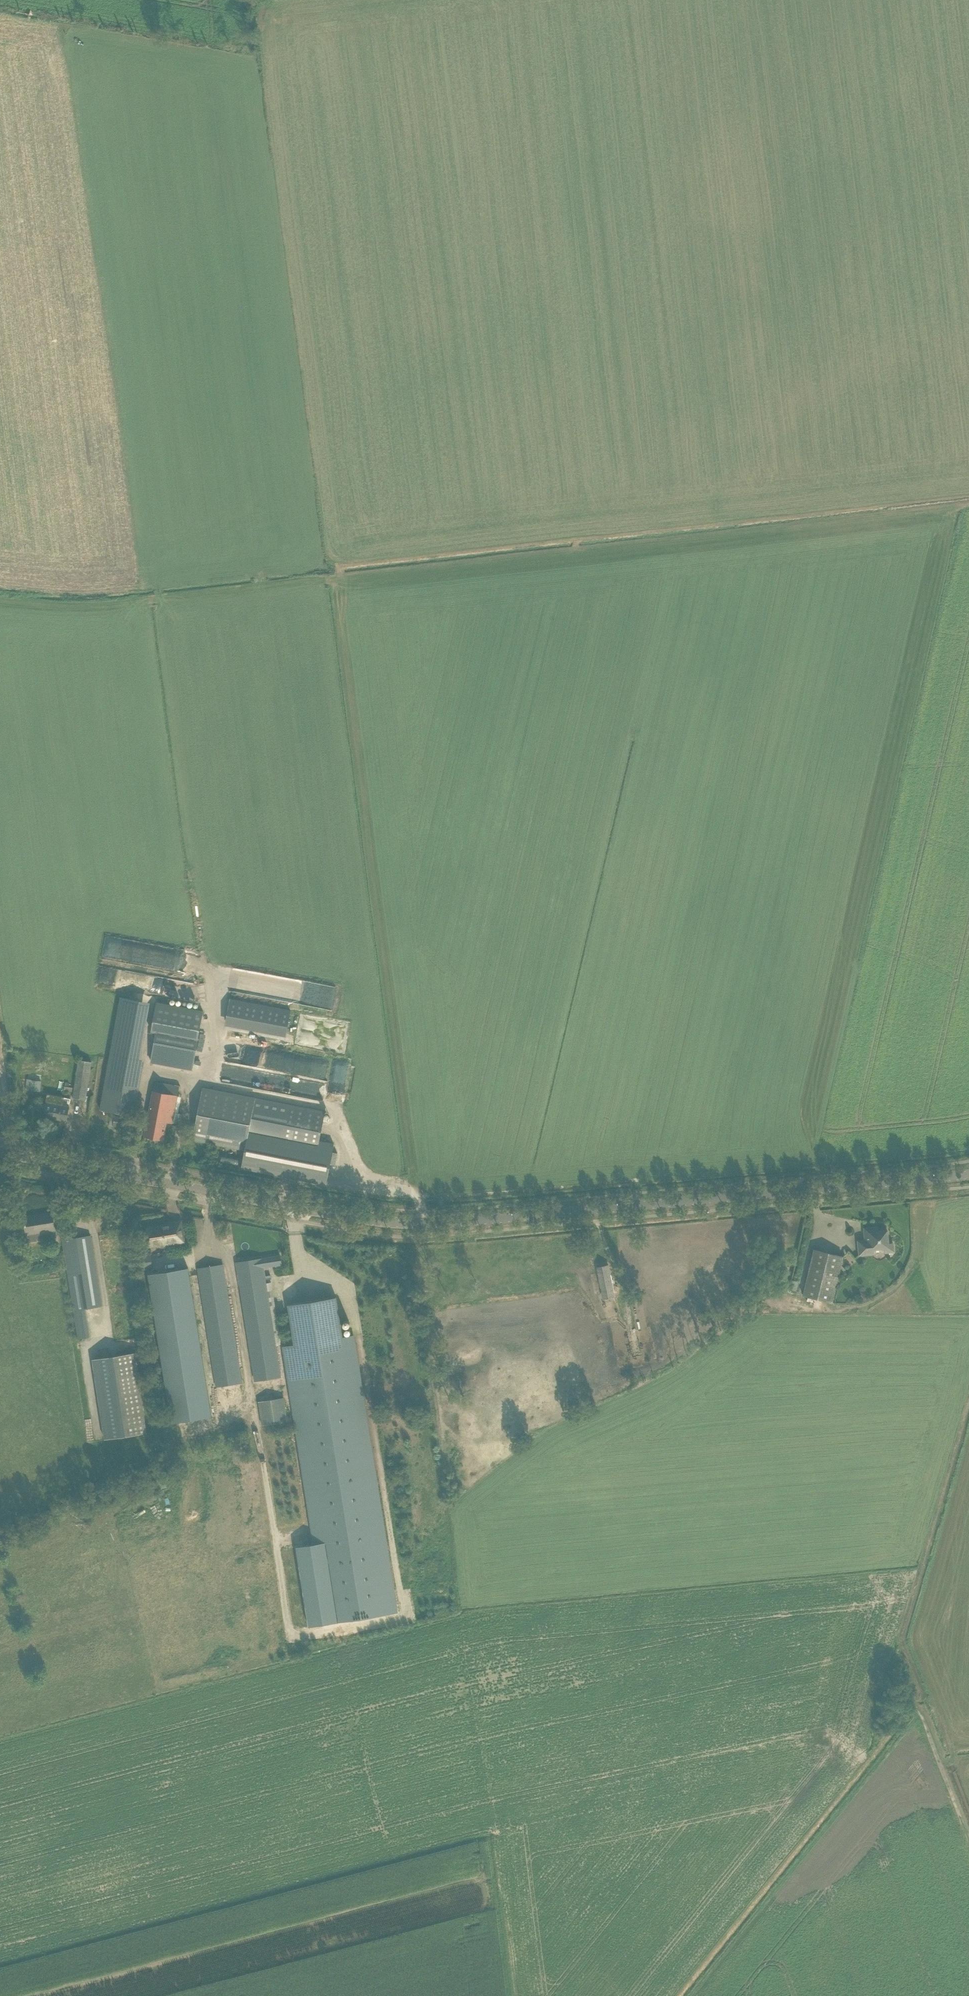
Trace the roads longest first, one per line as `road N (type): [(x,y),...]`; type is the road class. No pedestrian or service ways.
road 1 (tertiary): [(410,1223),(968,1174)]
road 2 (tertiary): [(410,1223),(0,1154)]

